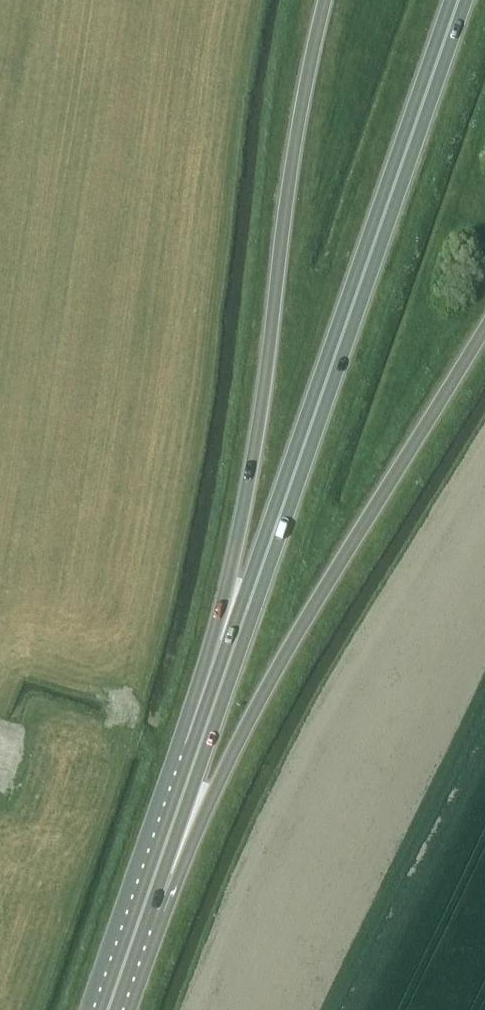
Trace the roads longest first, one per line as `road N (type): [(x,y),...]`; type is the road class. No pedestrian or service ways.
road 1 (trunk): [(200,750),(459,0)]
road 2 (trunk): [(324,0),(302,96),(200,750)]
road 3 (trunk): [(145,906),(294,637),(484,322)]
road 4 (trunk): [(145,906),(200,750)]

